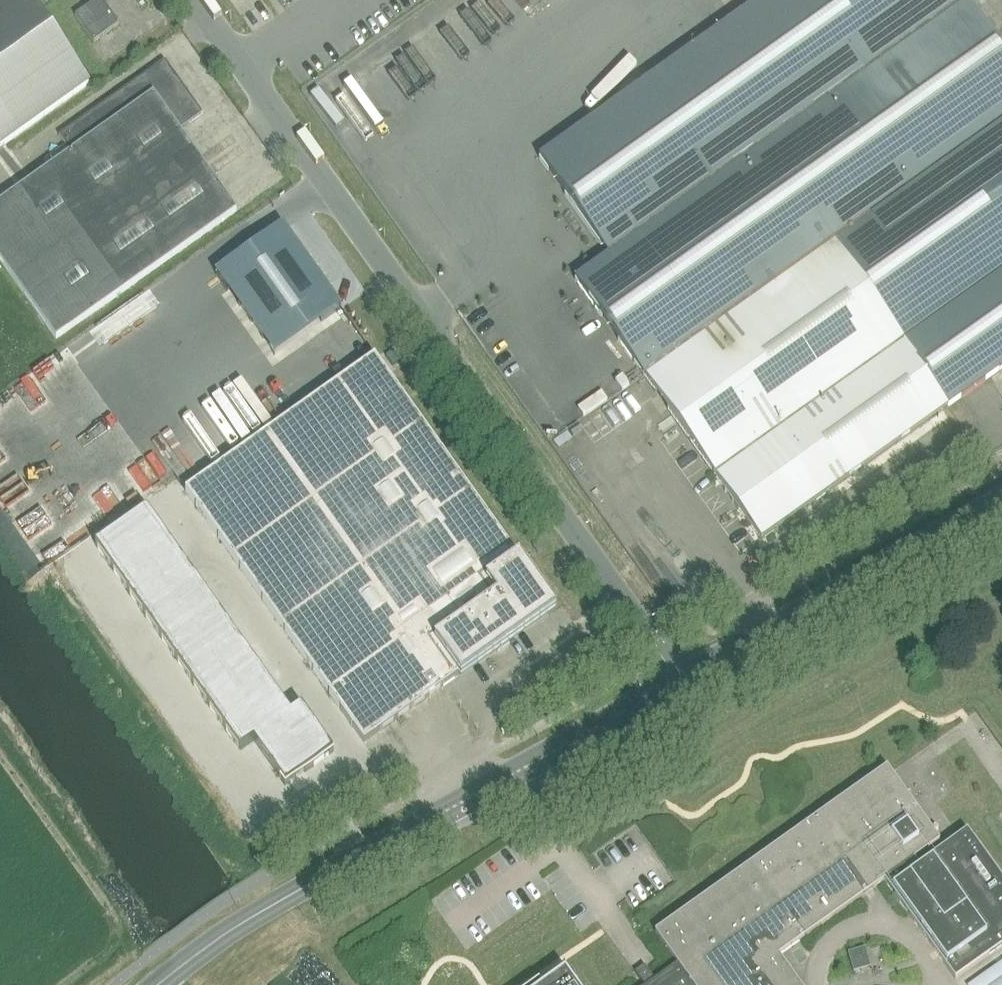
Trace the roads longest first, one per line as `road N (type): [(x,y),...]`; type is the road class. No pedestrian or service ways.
road 1 (unclassified): [(677,681),(196,0)]
road 2 (tertiary): [(158,984),(288,896),(677,681)]
road 3 (tertiary): [(677,681),(1001,500)]

